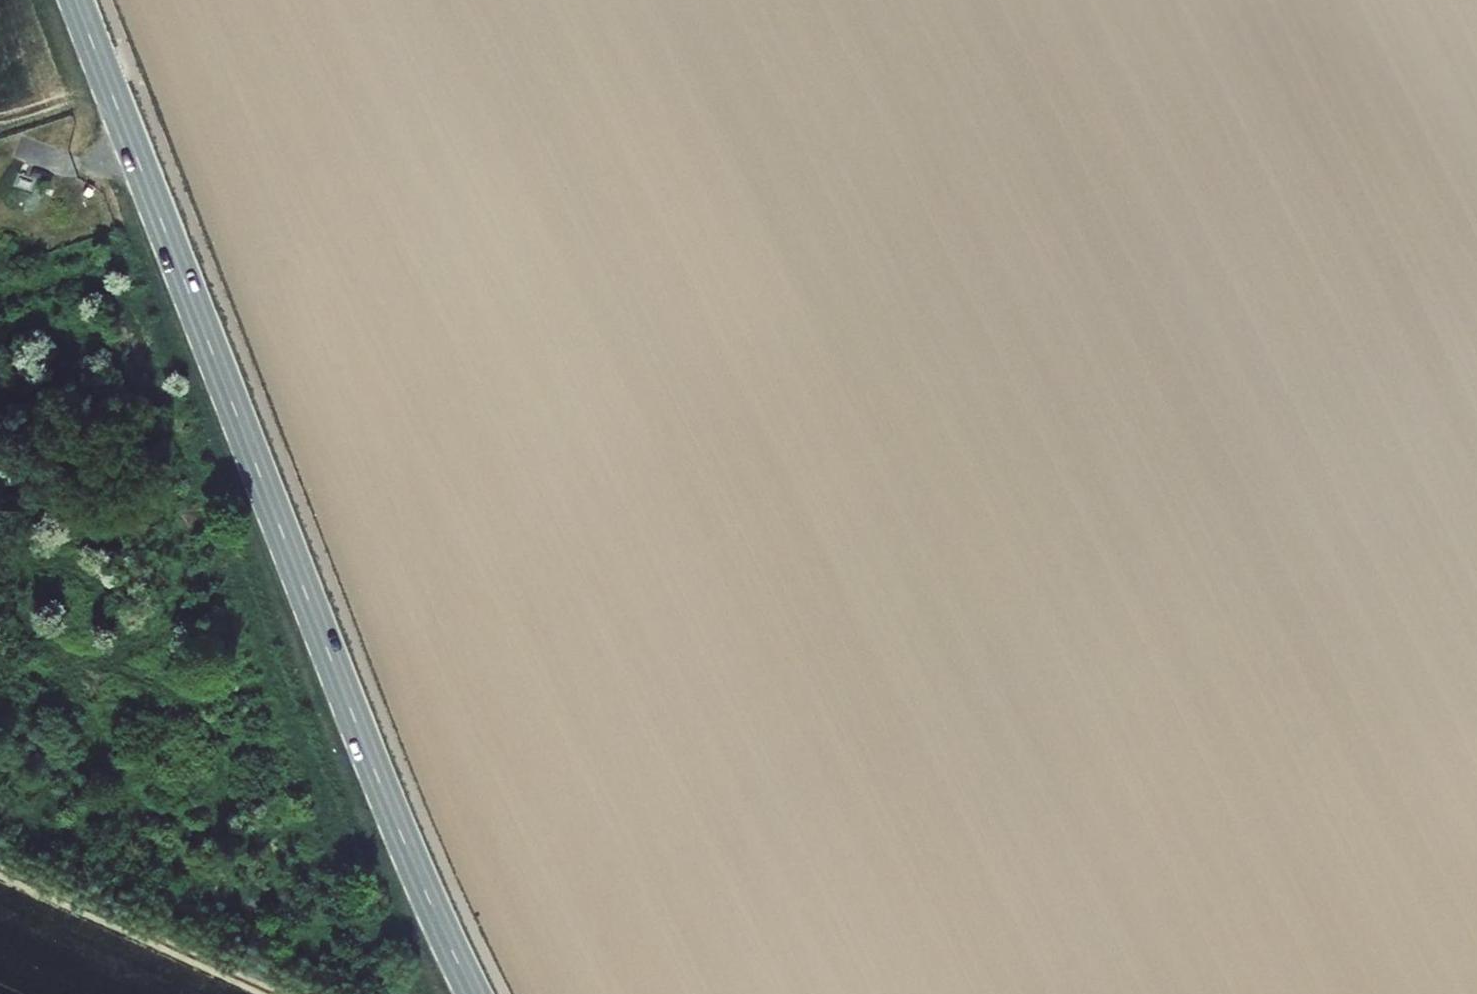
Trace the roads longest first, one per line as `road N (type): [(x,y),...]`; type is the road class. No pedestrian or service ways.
road 1 (tertiary): [(66,0),(397,858),(472,993)]
road 2 (track): [(261,993),(0,880)]

